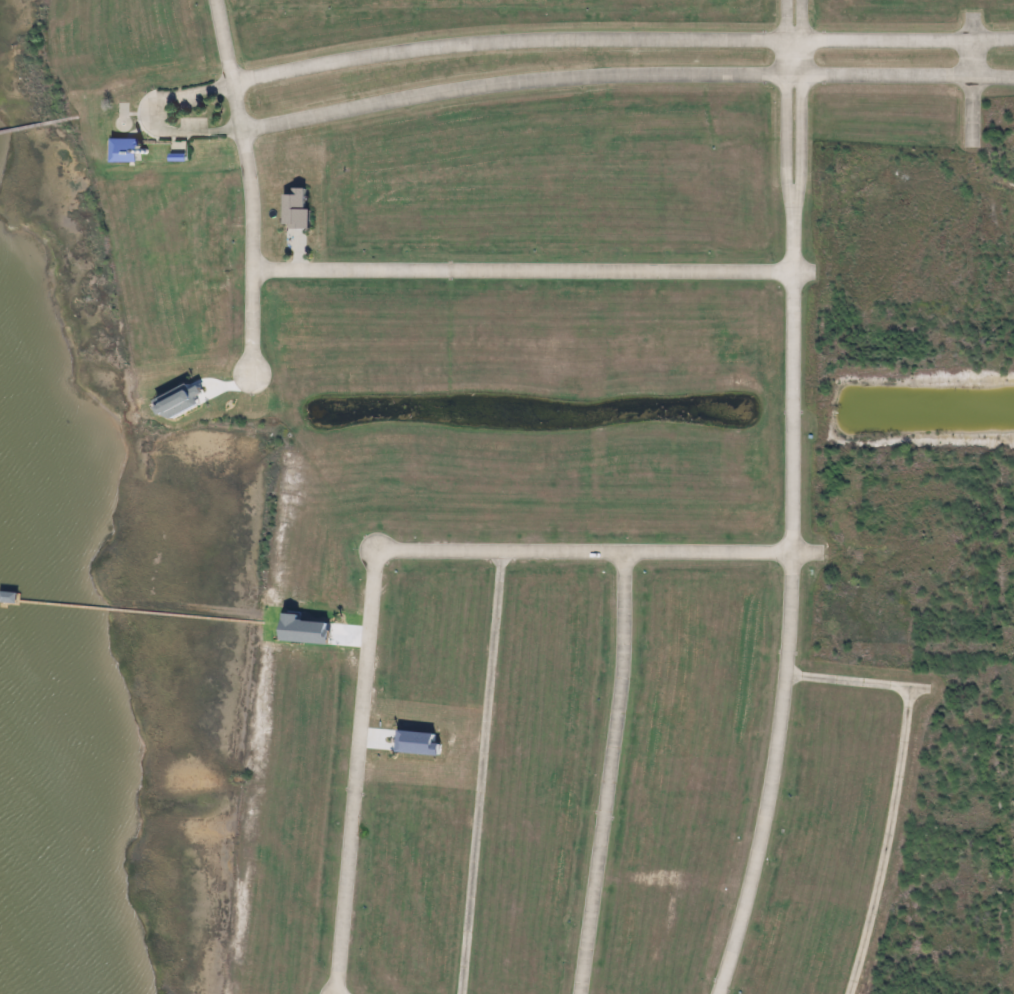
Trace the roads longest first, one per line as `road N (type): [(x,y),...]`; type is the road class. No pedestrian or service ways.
road 1 (residential): [(1013,37),(441,44),(230,79)]
road 2 (residential): [(792,217),(792,552),(783,702),(753,874),(713,993)]
road 3 (residential): [(239,131),(434,93),(626,73),(1013,77)]
road 4 (residential): [(250,275),(792,272)]
road 5 (residential): [(374,550),(335,993)]
road 6 (residential): [(621,551),(621,662),(579,993)]
road 7 (residential): [(849,993),(891,825),(911,689),(785,675)]
road 8 (residential): [(792,552),(374,550)]
road 9 (residential): [(215,0),(252,193),(249,370)]
road 10 (residential): [(783,39),(792,217)]
road 11 (residential): [(792,217),(800,179),(800,40)]

